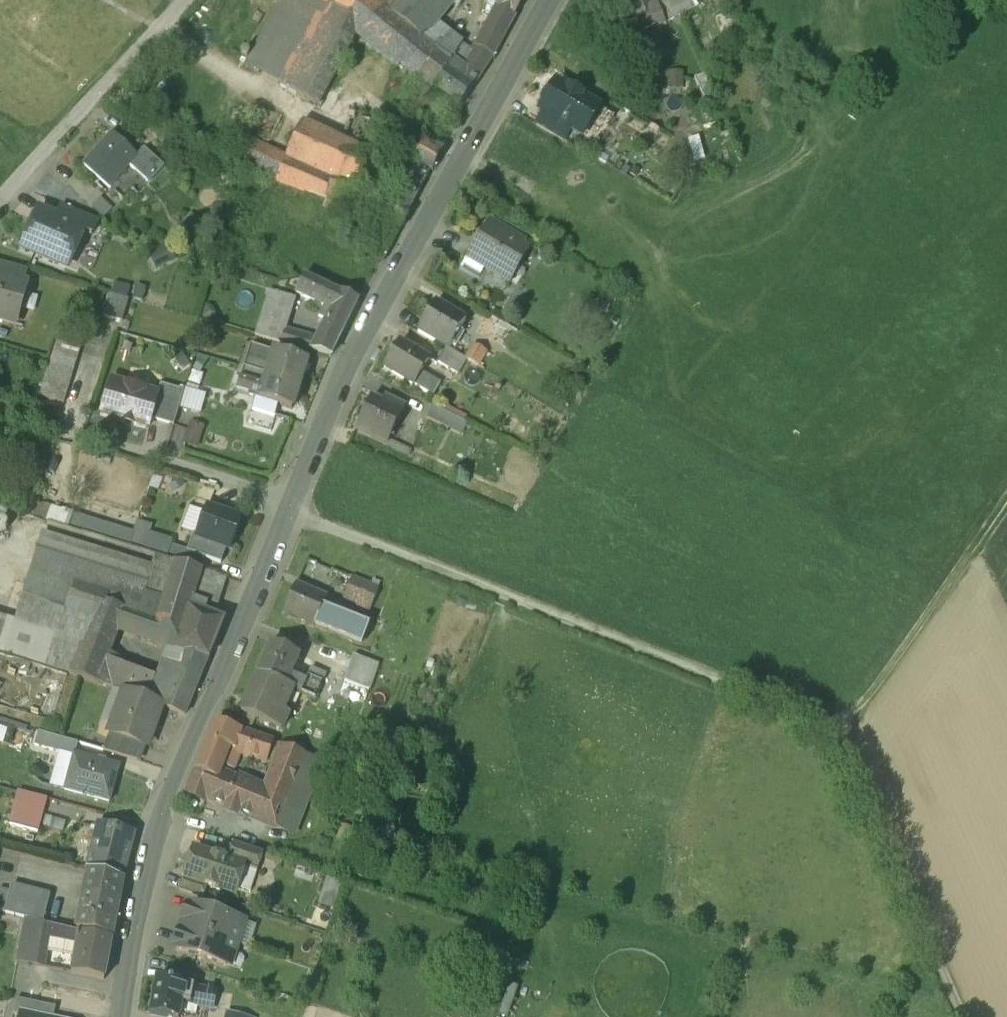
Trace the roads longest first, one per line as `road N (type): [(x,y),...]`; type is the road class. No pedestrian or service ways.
road 1 (residential): [(118,1016),(144,871),(174,778),(363,339),(545,0)]
road 2 (track): [(963,1016),(849,754),(832,732),(810,716),(663,655),(327,527),(293,504)]
road 3 (track): [(1006,494),(863,701),(832,732)]
road 4 (residential): [(0,200),(187,0)]

